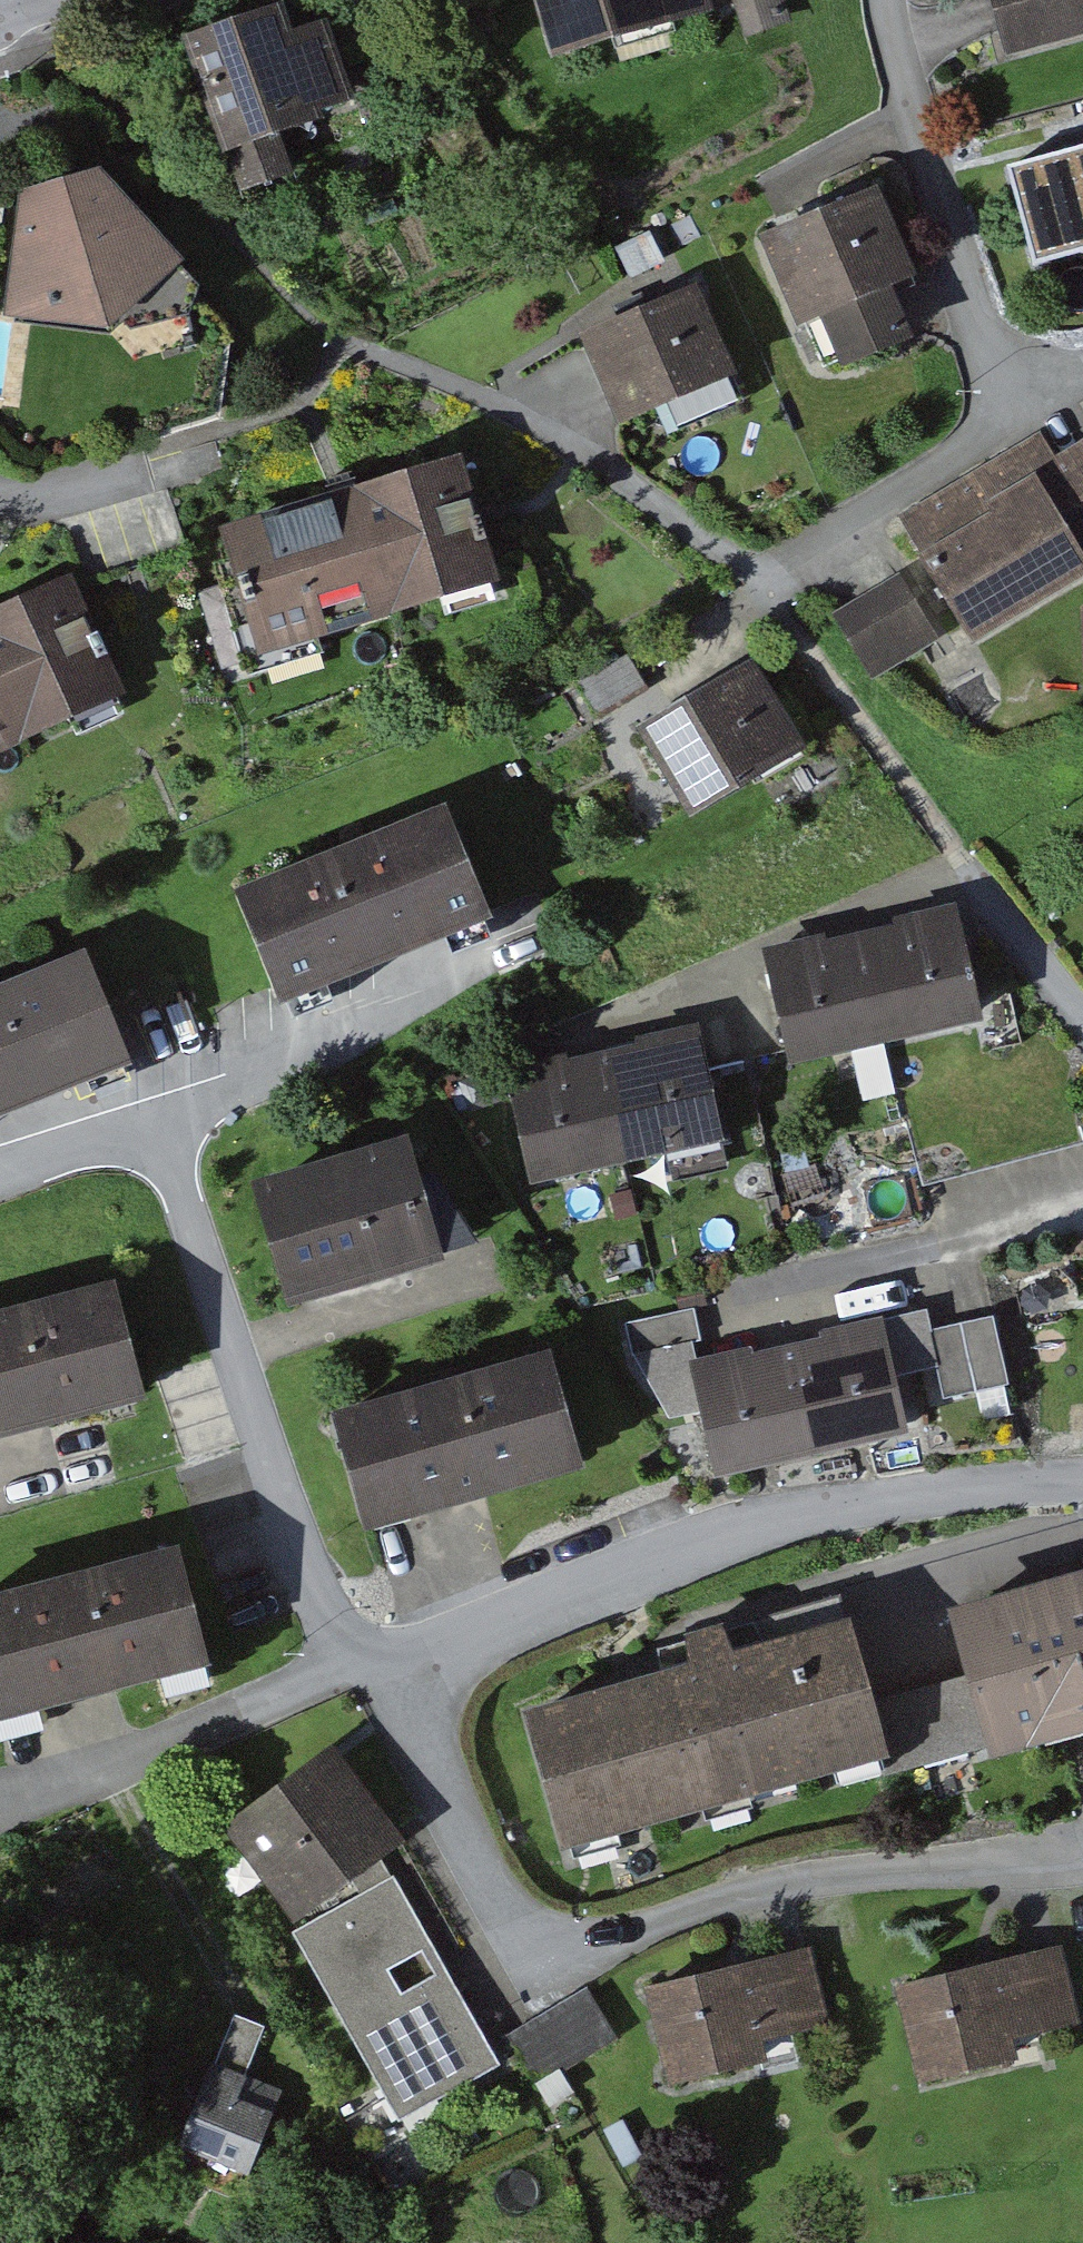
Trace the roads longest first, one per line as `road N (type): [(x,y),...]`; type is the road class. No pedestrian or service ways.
road 1 (residential): [(1082,1861),(812,1878),(703,1904),(596,1948),(542,1952),(505,1916),(395,1679)]
road 2 (residential): [(766,589),(1010,440),(1017,381),(912,115),(905,0)]
road 3 (residential): [(1082,1492),(833,1519),(671,1552),(395,1679)]
road 4 (residential): [(356,1651),(325,1611),(163,1121)]
road 5 (residential): [(766,589),(469,396),(356,360)]
road 6 (residential): [(356,1651),(186,1736),(0,1813)]
road 7 (residential): [(163,1121),(467,977)]
road 8 (residential): [(163,1121),(0,1182)]
road 9 (residential): [(1082,1018),(964,893)]
road 10 (residential): [(134,474),(35,503),(0,499)]

